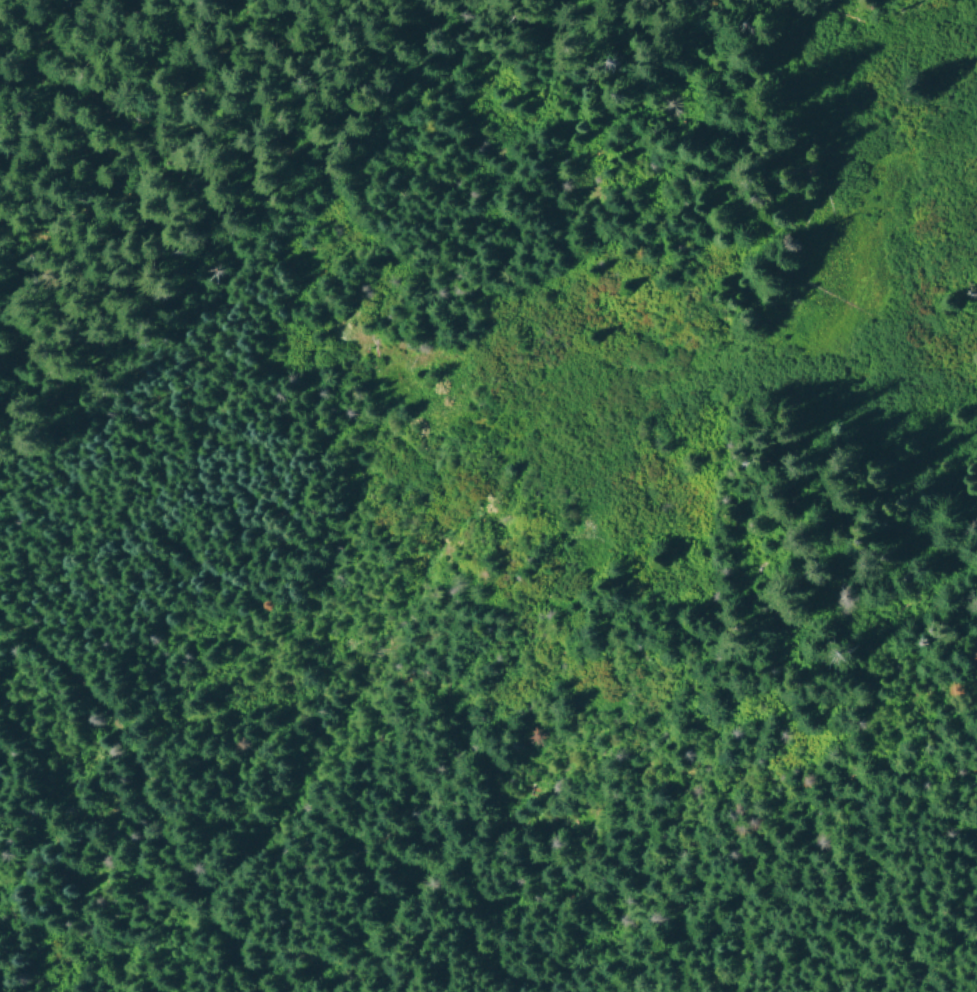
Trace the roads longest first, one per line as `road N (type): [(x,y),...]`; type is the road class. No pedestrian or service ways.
road 1 (track): [(267,991),(94,699),(0,615)]

